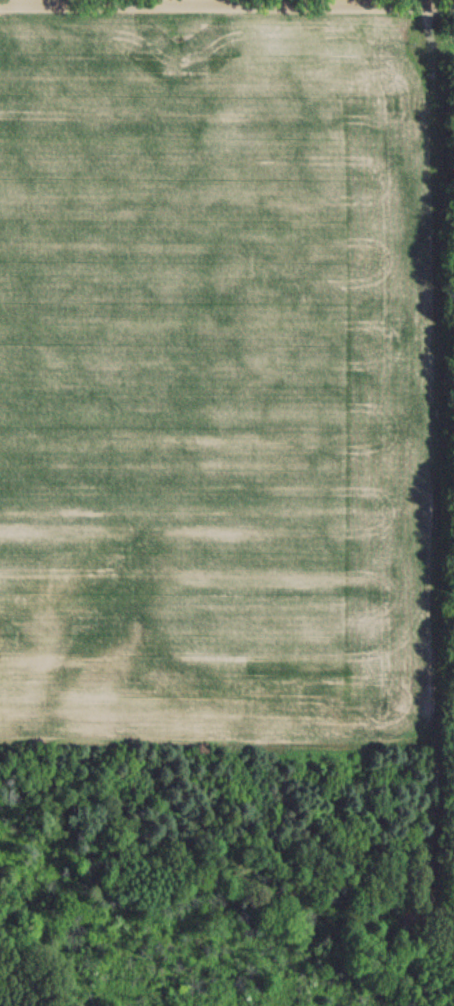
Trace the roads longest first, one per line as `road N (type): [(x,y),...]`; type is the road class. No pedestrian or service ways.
road 1 (residential): [(453,5),(0,3)]

